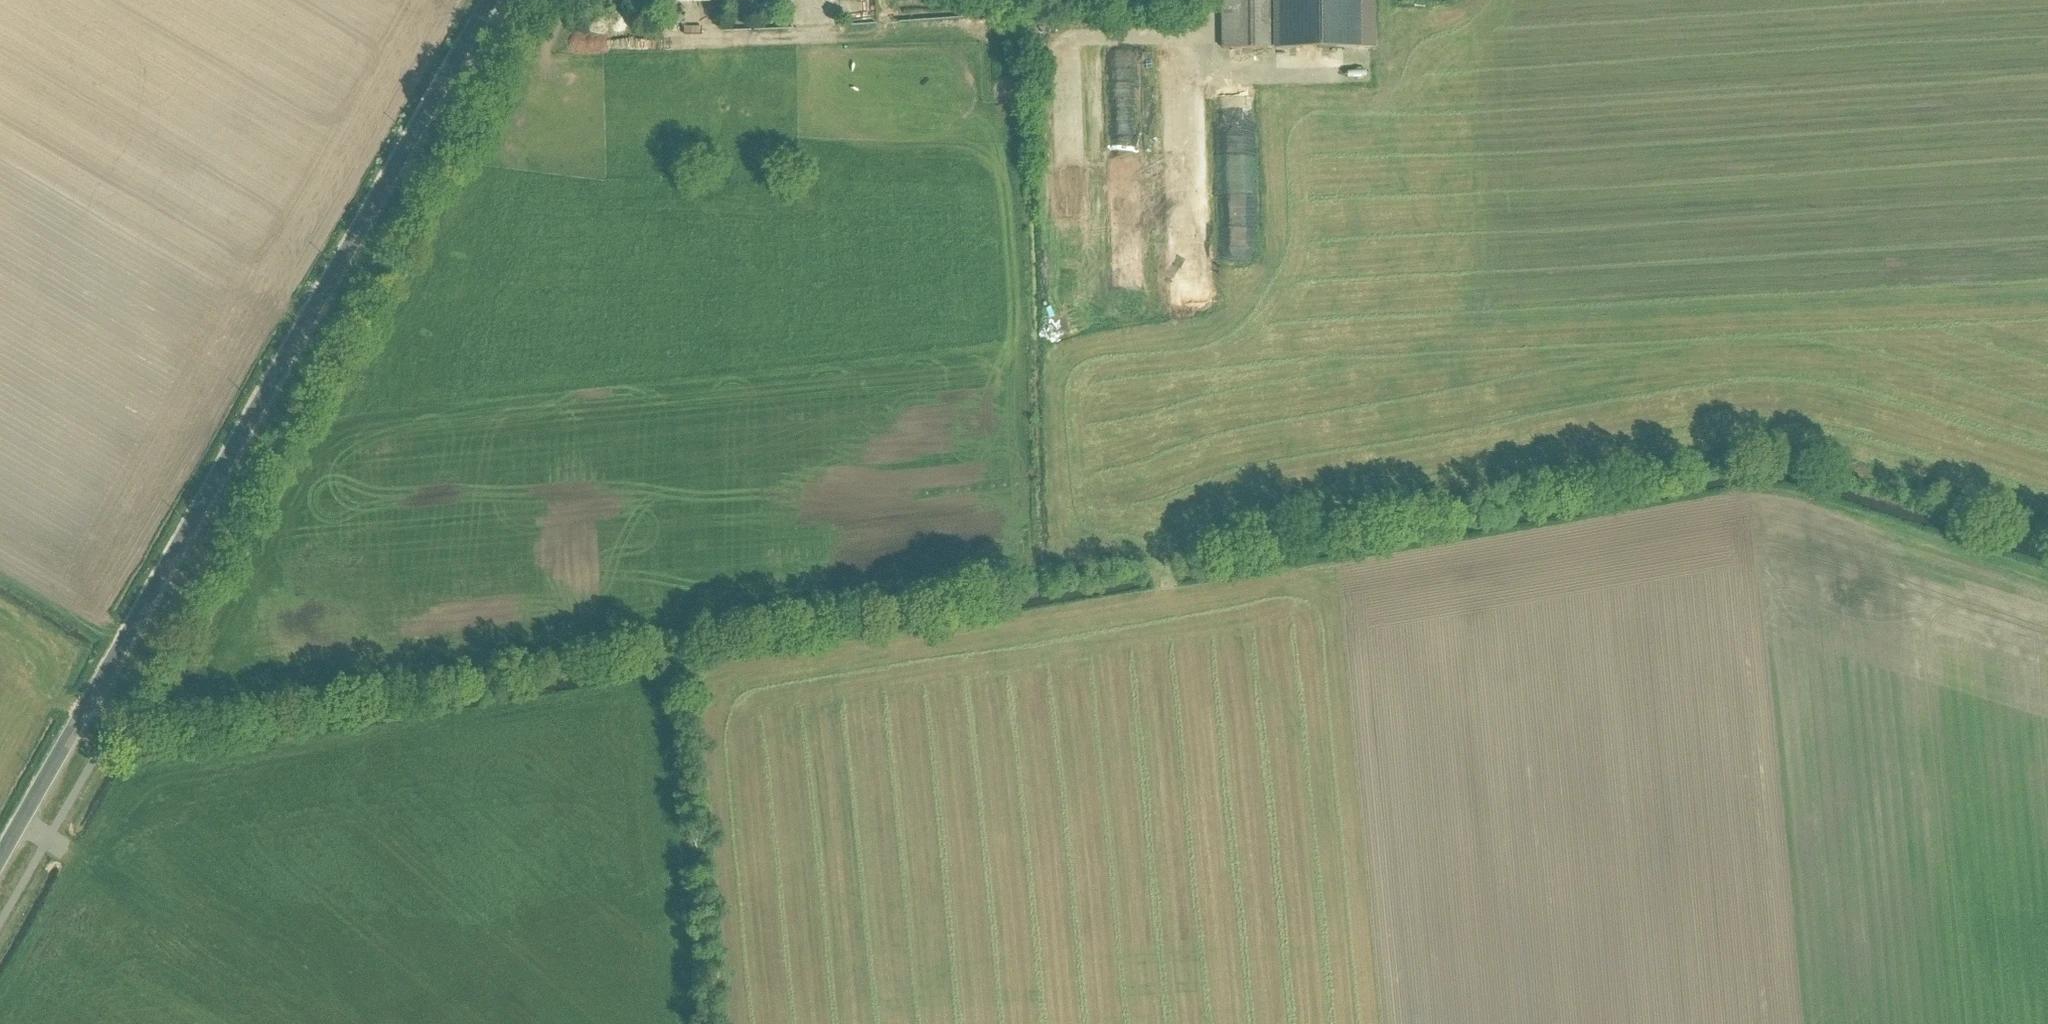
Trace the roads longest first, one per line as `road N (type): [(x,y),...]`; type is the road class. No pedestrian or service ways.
road 1 (tertiary): [(499,0),(0,904)]

